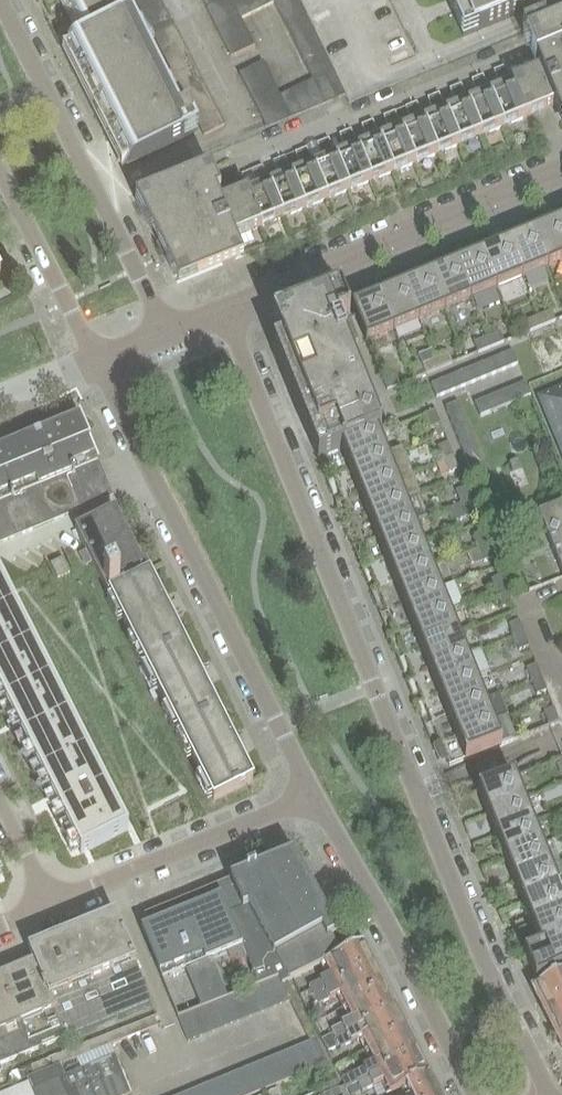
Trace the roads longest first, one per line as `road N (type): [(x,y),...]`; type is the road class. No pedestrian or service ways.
road 1 (residential): [(545,1094),(227,306)]
road 2 (residential): [(92,362),(313,797)]
road 3 (residential): [(168,327),(1,0)]
road 4 (residential): [(227,306),(561,171)]
road 5 (residential): [(313,797),(468,1094)]
road 6 (residential): [(47,907),(313,797)]
road 7 (residential): [(0,181),(92,362)]

